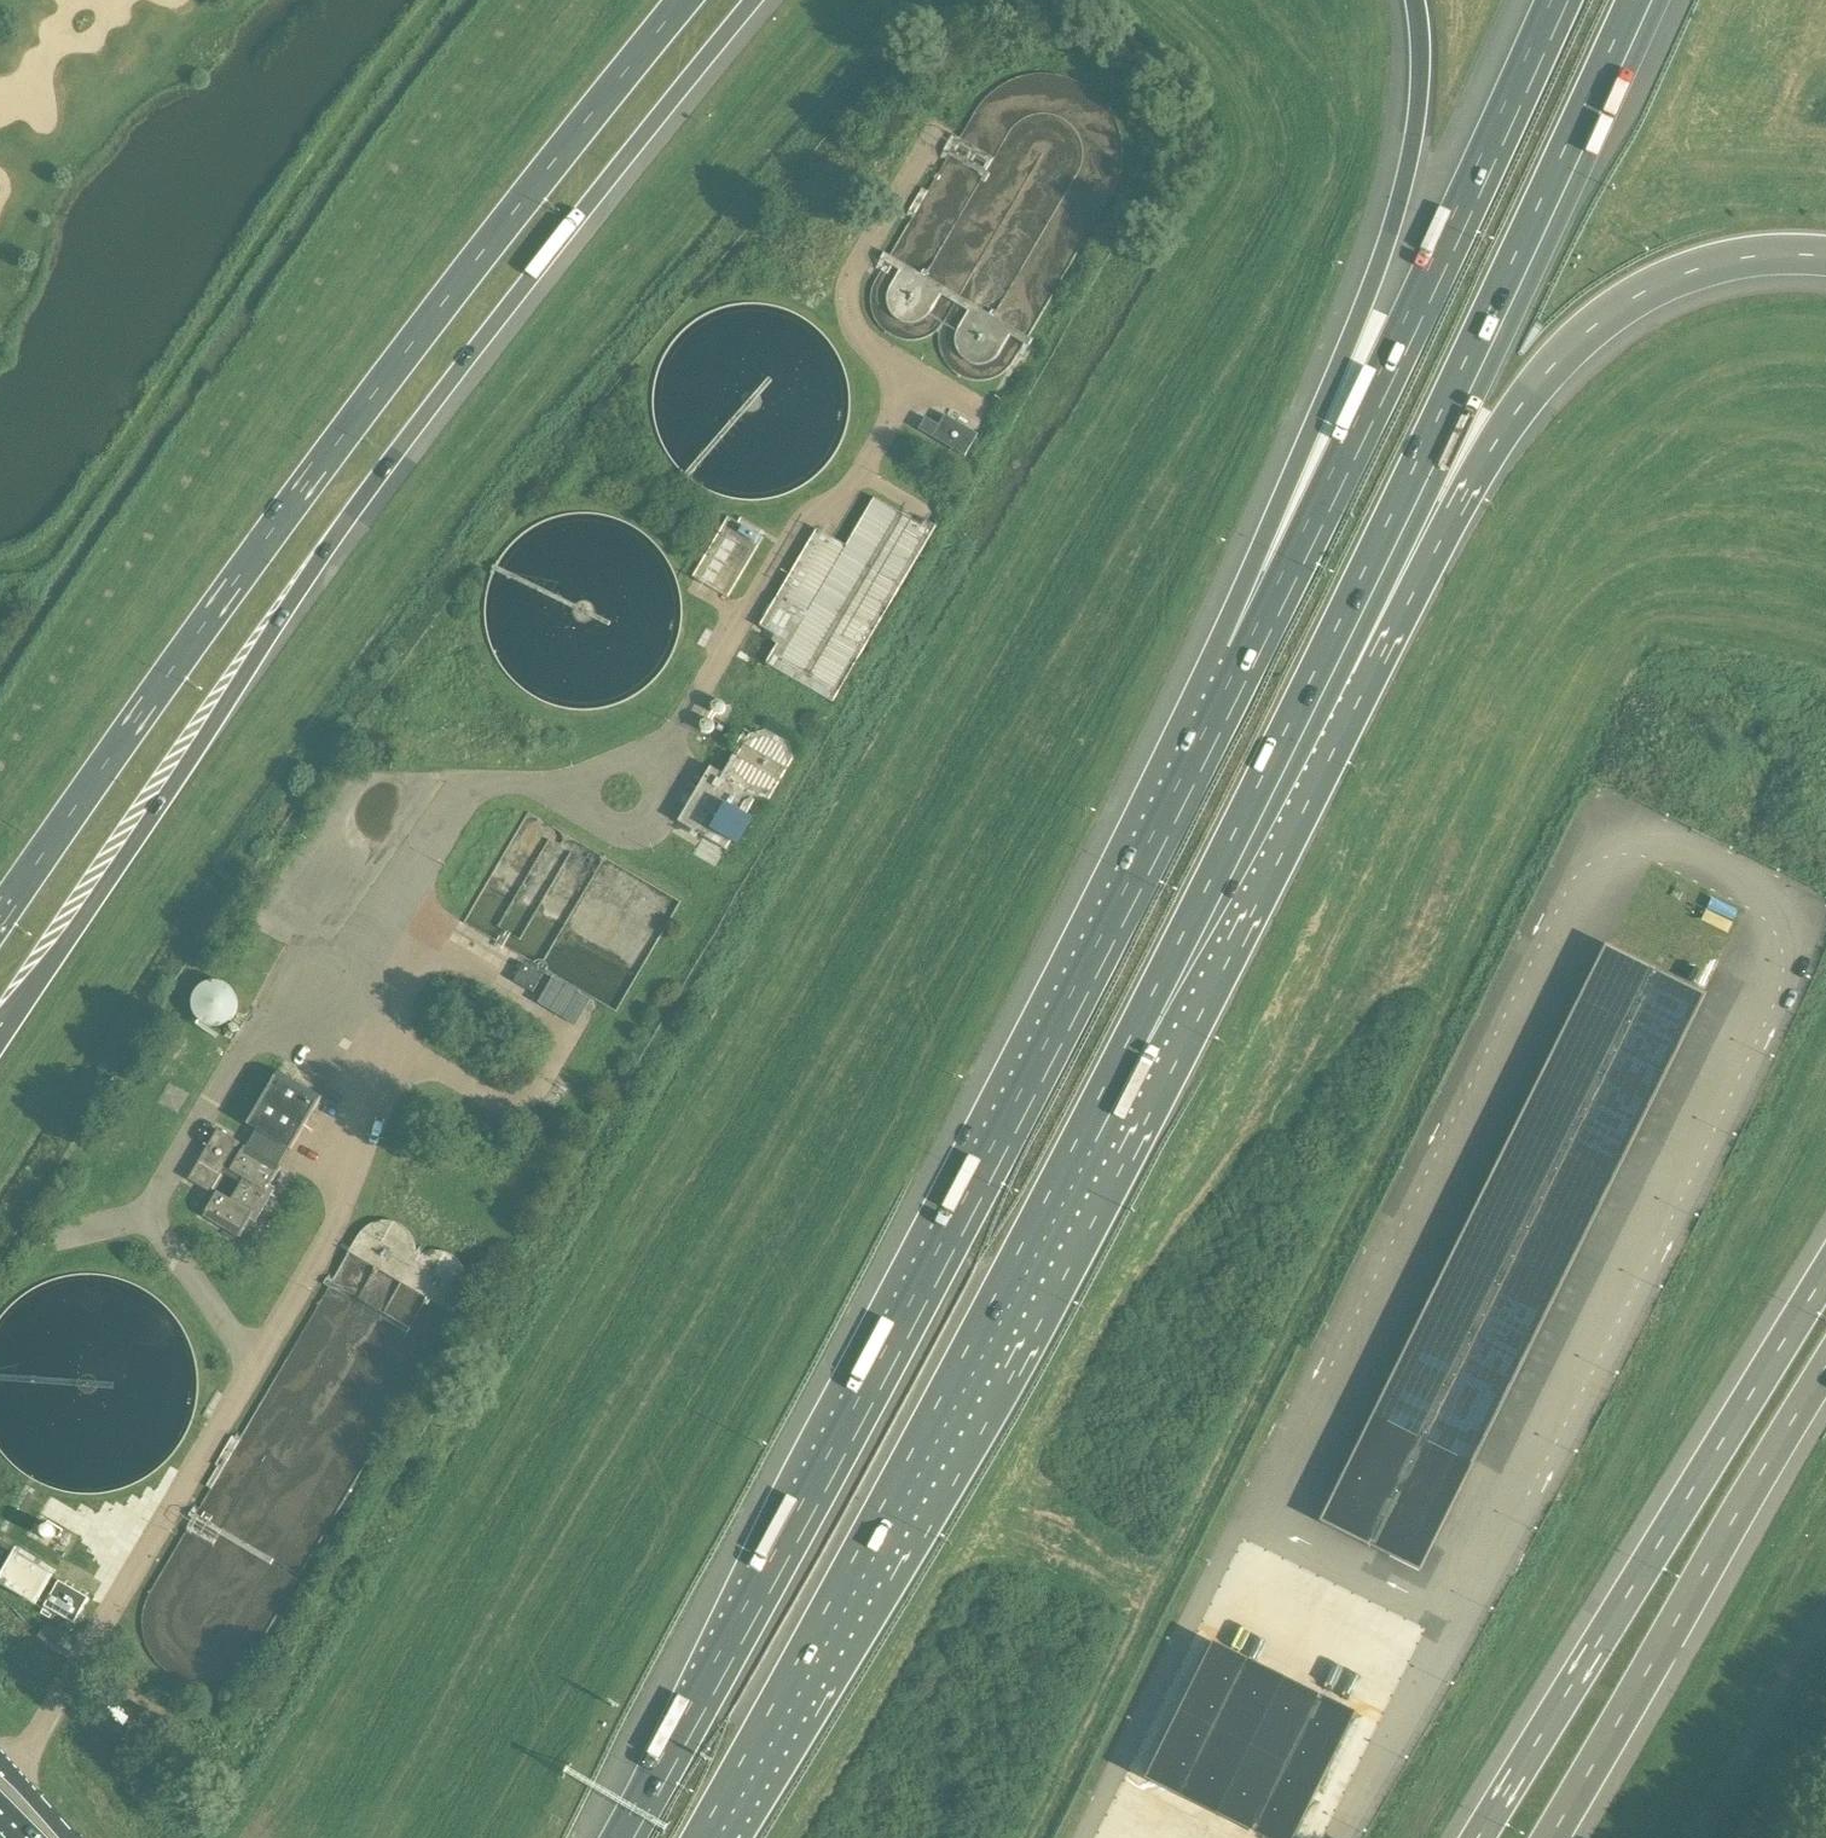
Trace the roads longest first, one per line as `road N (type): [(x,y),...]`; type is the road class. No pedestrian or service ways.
road 1 (motorway): [(0,1040),(480,354),(673,97),(757,0)]
road 2 (motorway): [(1092,1142),(1576,154),(1642,0)]
road 3 (motorway): [(1092,1142),(1495,444),(1558,362),(1613,313),(1674,276),(1742,256),(1825,256)]
road 4 (motorway): [(692,0),(348,427),(0,918)]
road 5 (motorway): [(1554,0),(1094,945)]
road 6 (motorway): [(1094,945),(620,1837)]
road 7 (motorway): [(1410,0),(1417,51),(1406,185),(1352,368),(1094,945)]
road 8 (motorway): [(709,1837),(1092,1142)]
road 9 (motorway): [(1825,1262),(1478,1837)]
road 10 (motorway): [(1548,1837),(1825,1371)]

